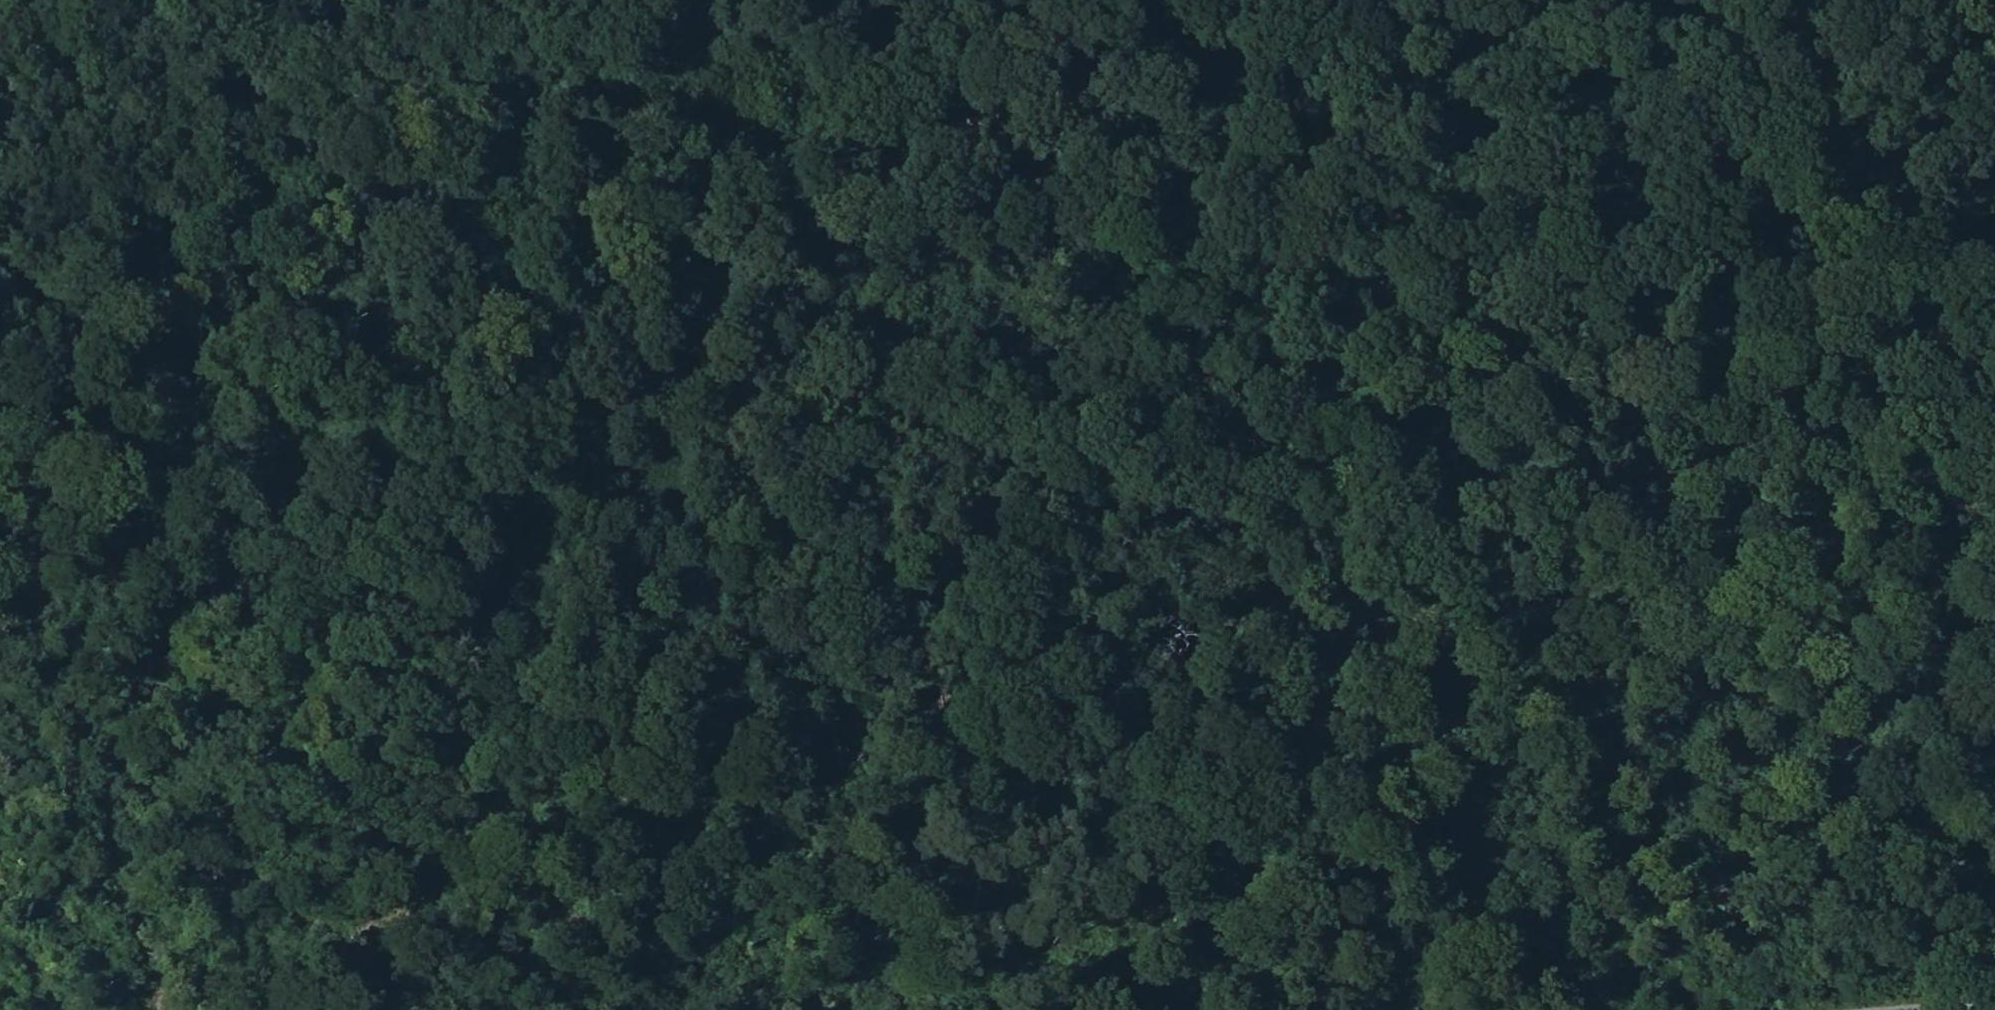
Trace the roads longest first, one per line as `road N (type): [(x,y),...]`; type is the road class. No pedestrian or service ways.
road 1 (track): [(686,0),(0,325)]

